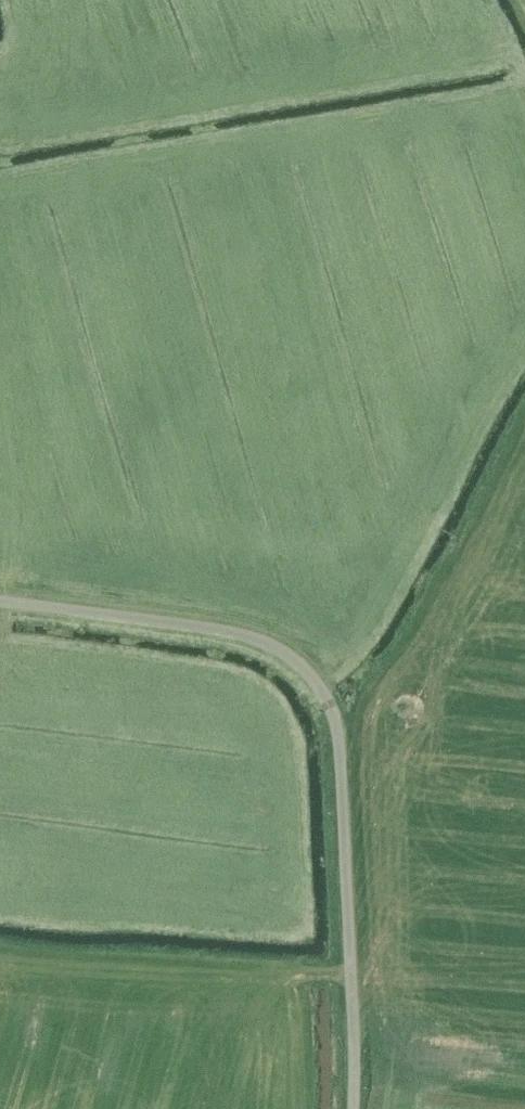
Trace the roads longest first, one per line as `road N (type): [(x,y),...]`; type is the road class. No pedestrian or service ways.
road 1 (unclassified): [(352,1108),(338,747),(333,711),(308,669),(276,648),(222,630),(0,600)]

